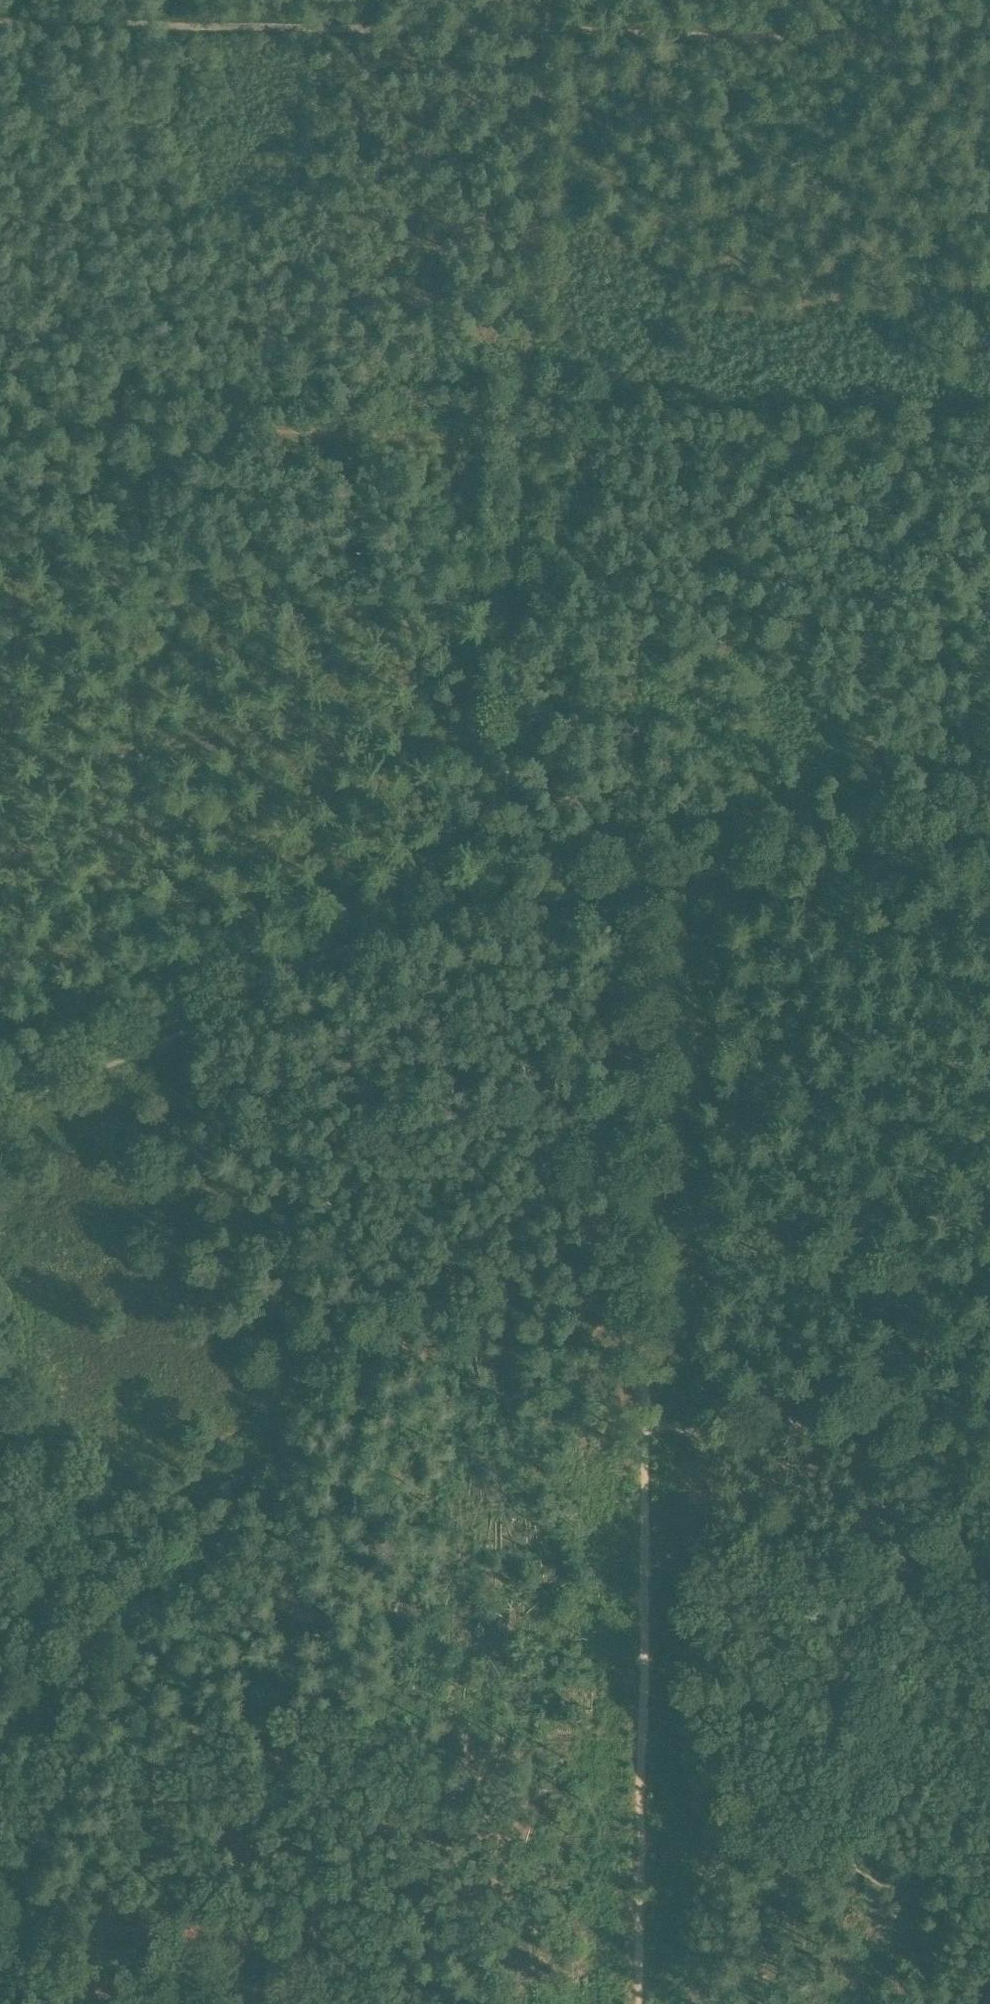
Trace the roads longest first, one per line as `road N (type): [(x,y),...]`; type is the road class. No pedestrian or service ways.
road 1 (track): [(0,1092),(389,929),(505,900),(989,825)]
road 2 (track): [(519,428),(0,422)]
road 3 (track): [(505,900),(504,719),(519,428)]
road 4 (track): [(989,434),(519,428)]
road 5 (track): [(519,428),(541,0)]

